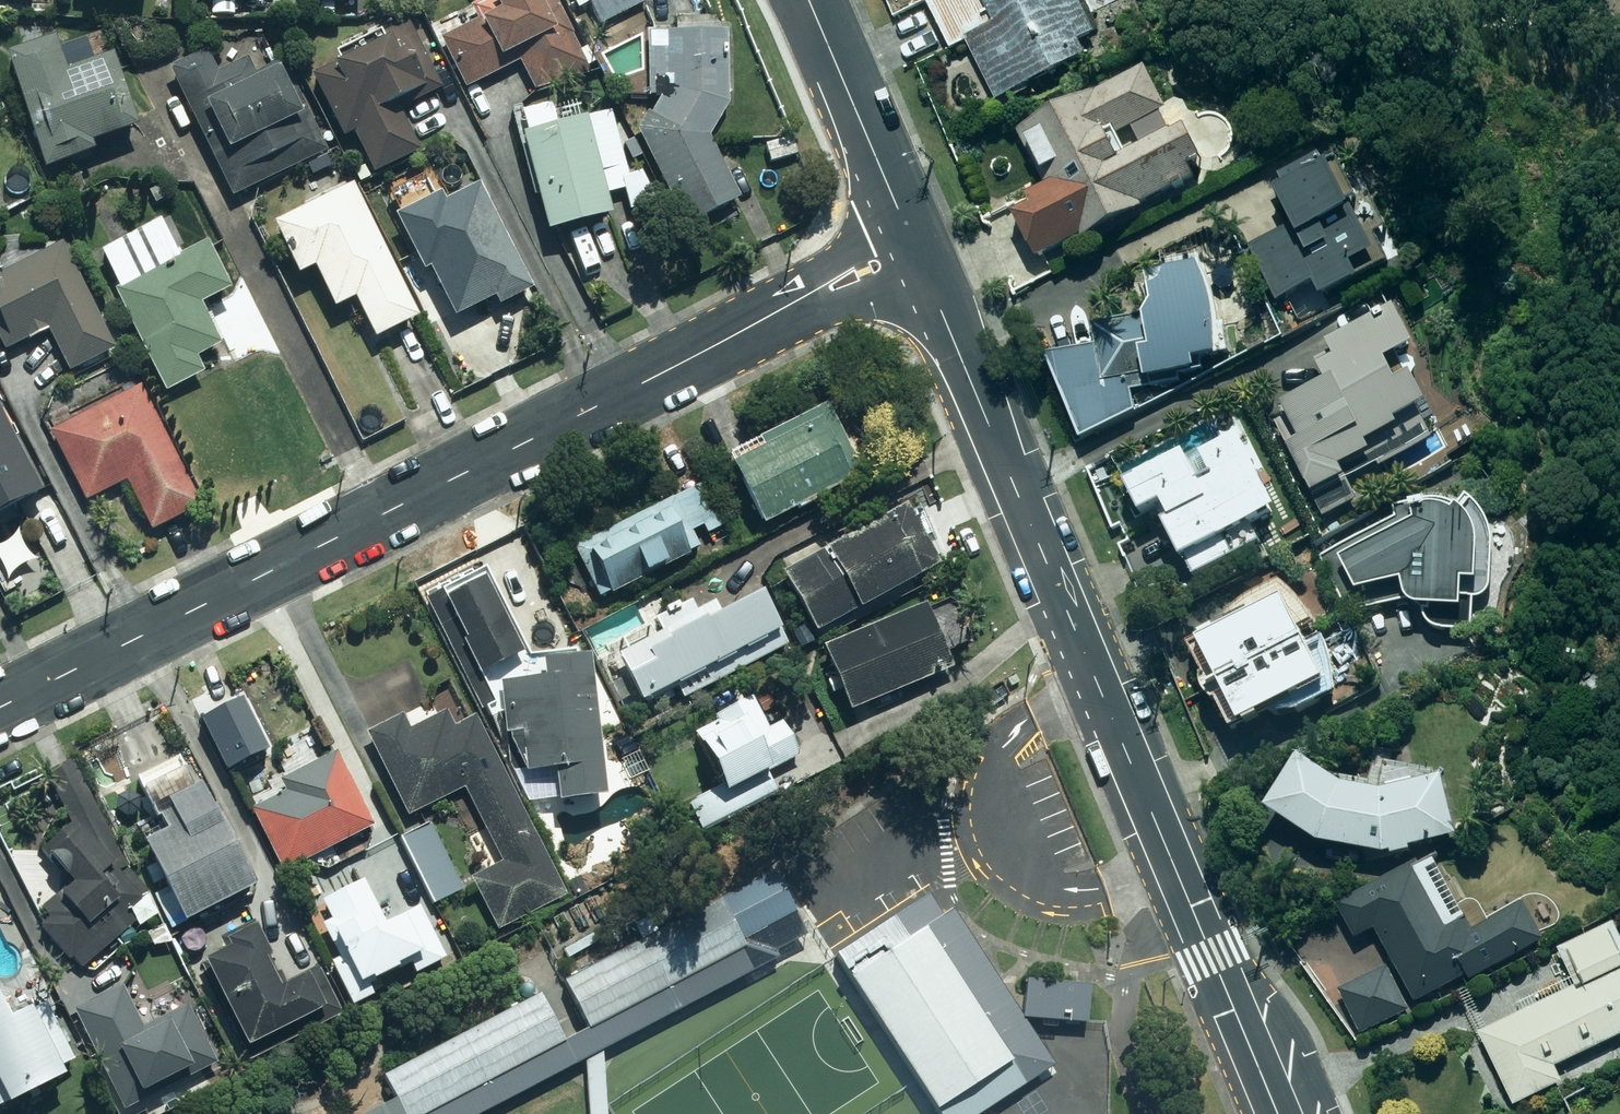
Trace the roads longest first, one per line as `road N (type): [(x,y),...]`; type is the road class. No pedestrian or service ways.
road 1 (residential): [(915,252),(0,713)]
road 2 (secondary): [(915,252),(1279,1113)]
road 3 (secondary): [(811,0),(915,252)]

